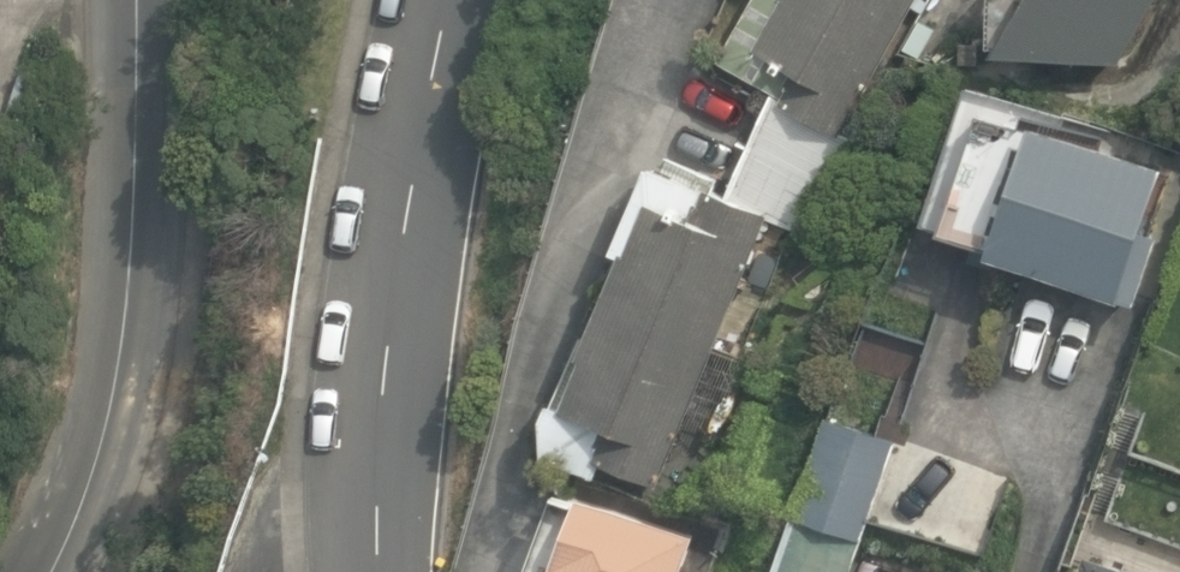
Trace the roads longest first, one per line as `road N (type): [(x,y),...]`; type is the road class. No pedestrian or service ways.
road 1 (residential): [(142,0),(141,245),(123,369),(53,571)]
road 2 (residential): [(447,0),(370,395),(362,571)]

